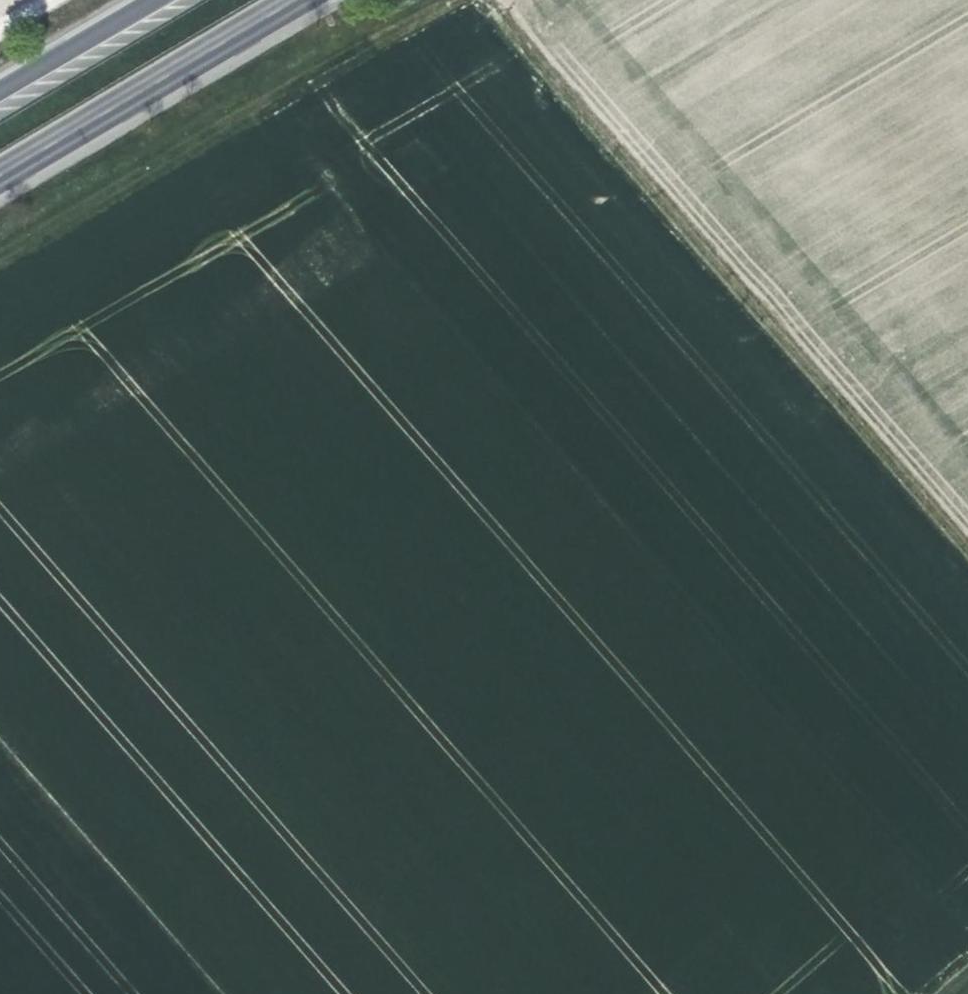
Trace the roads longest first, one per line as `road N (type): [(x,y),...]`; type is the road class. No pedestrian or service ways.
road 1 (primary): [(0,175),(297,0)]
road 2 (primary): [(149,0),(0,91)]

